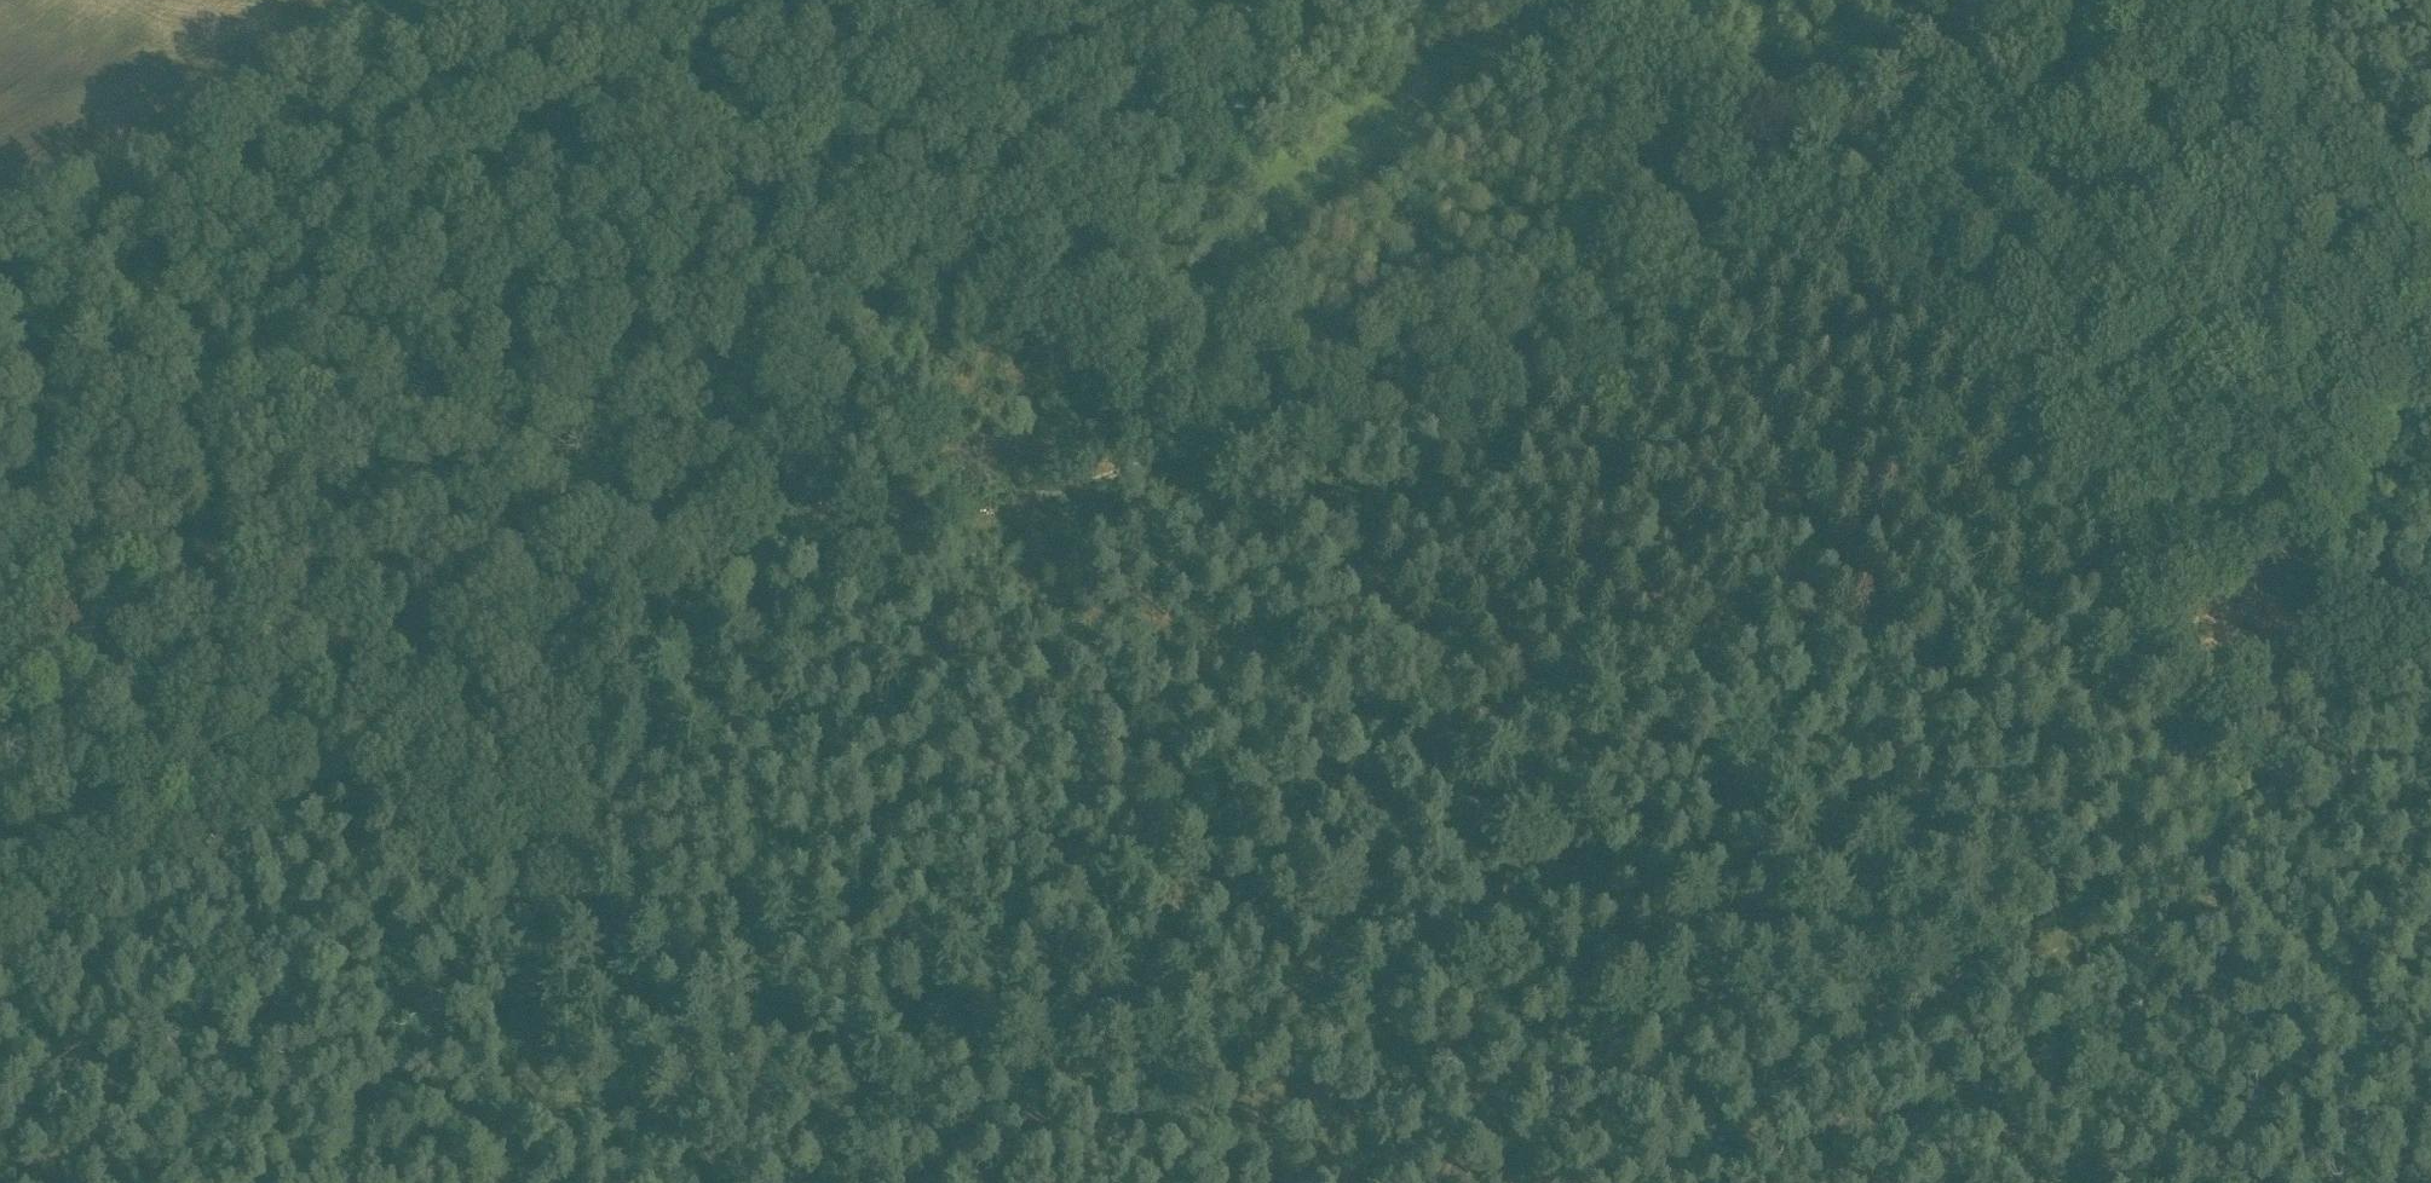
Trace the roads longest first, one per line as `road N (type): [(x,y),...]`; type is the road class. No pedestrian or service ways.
road 1 (track): [(1772,235),(1654,350),(1592,376),(1355,431),(1150,450),(975,515),(0,938)]
road 2 (track): [(2430,710),(2305,675),(2148,612),(2037,498),(1826,206)]
road 3 (track): [(757,640),(818,695),(984,795),(1095,824),(1201,808),(1444,734)]
road 4 (track): [(2215,1182),(2090,995),(2068,944)]
road 5 (track): [(1225,1182),(1221,1059)]
road 6 (track): [(564,1082),(527,1114),(504,1166),(506,1182)]

